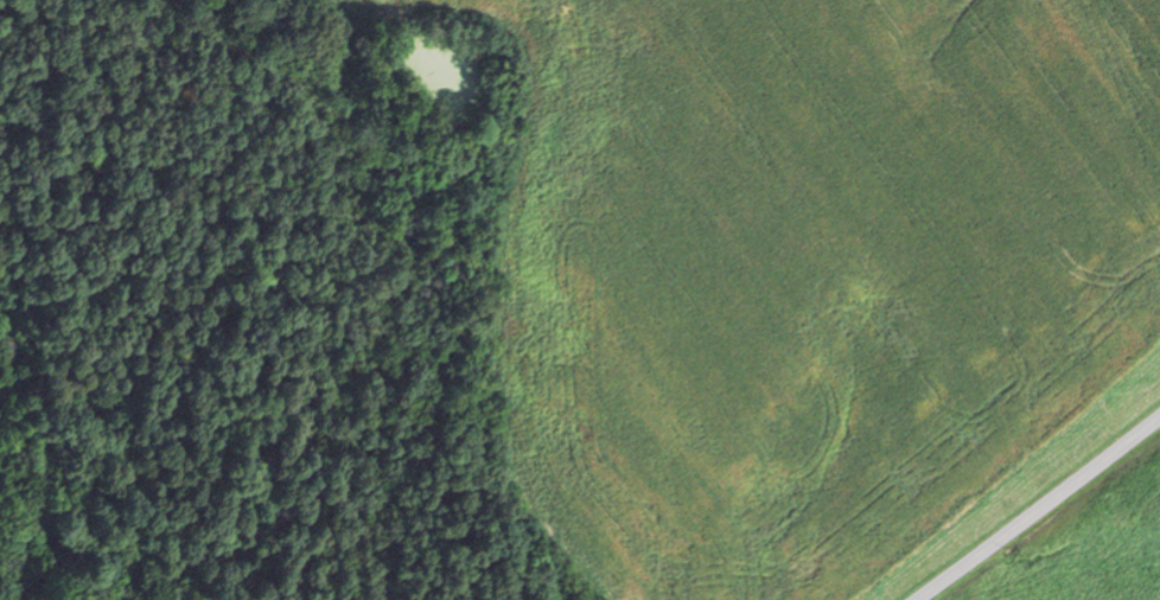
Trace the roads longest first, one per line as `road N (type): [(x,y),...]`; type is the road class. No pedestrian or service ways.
road 1 (tertiary): [(927,599),(1159,421)]

